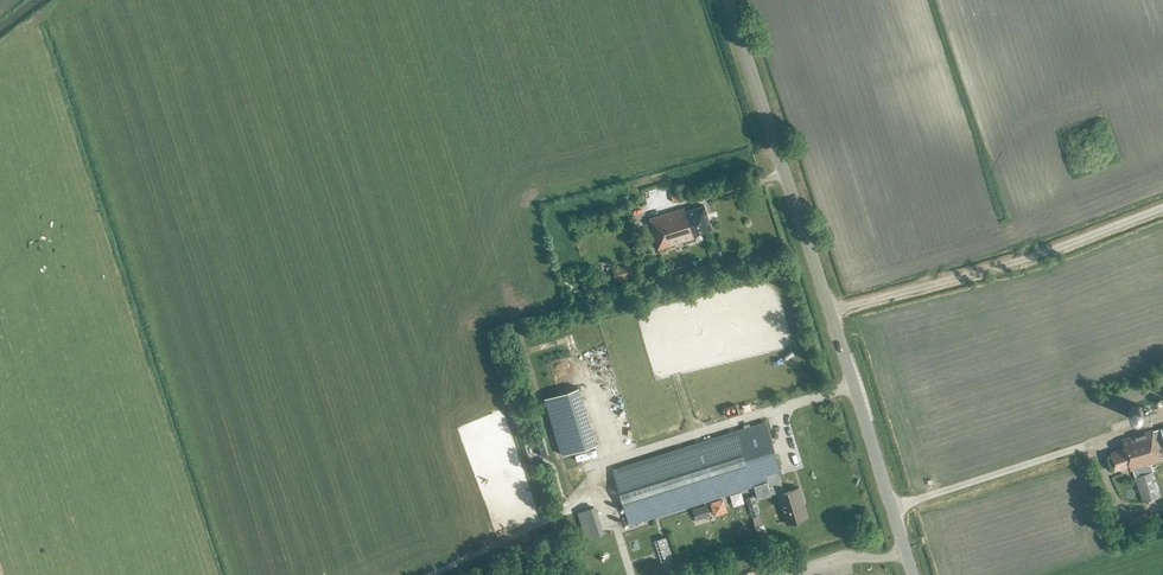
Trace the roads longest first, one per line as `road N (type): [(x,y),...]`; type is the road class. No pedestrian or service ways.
road 1 (tertiary): [(912,574),(725,0)]

